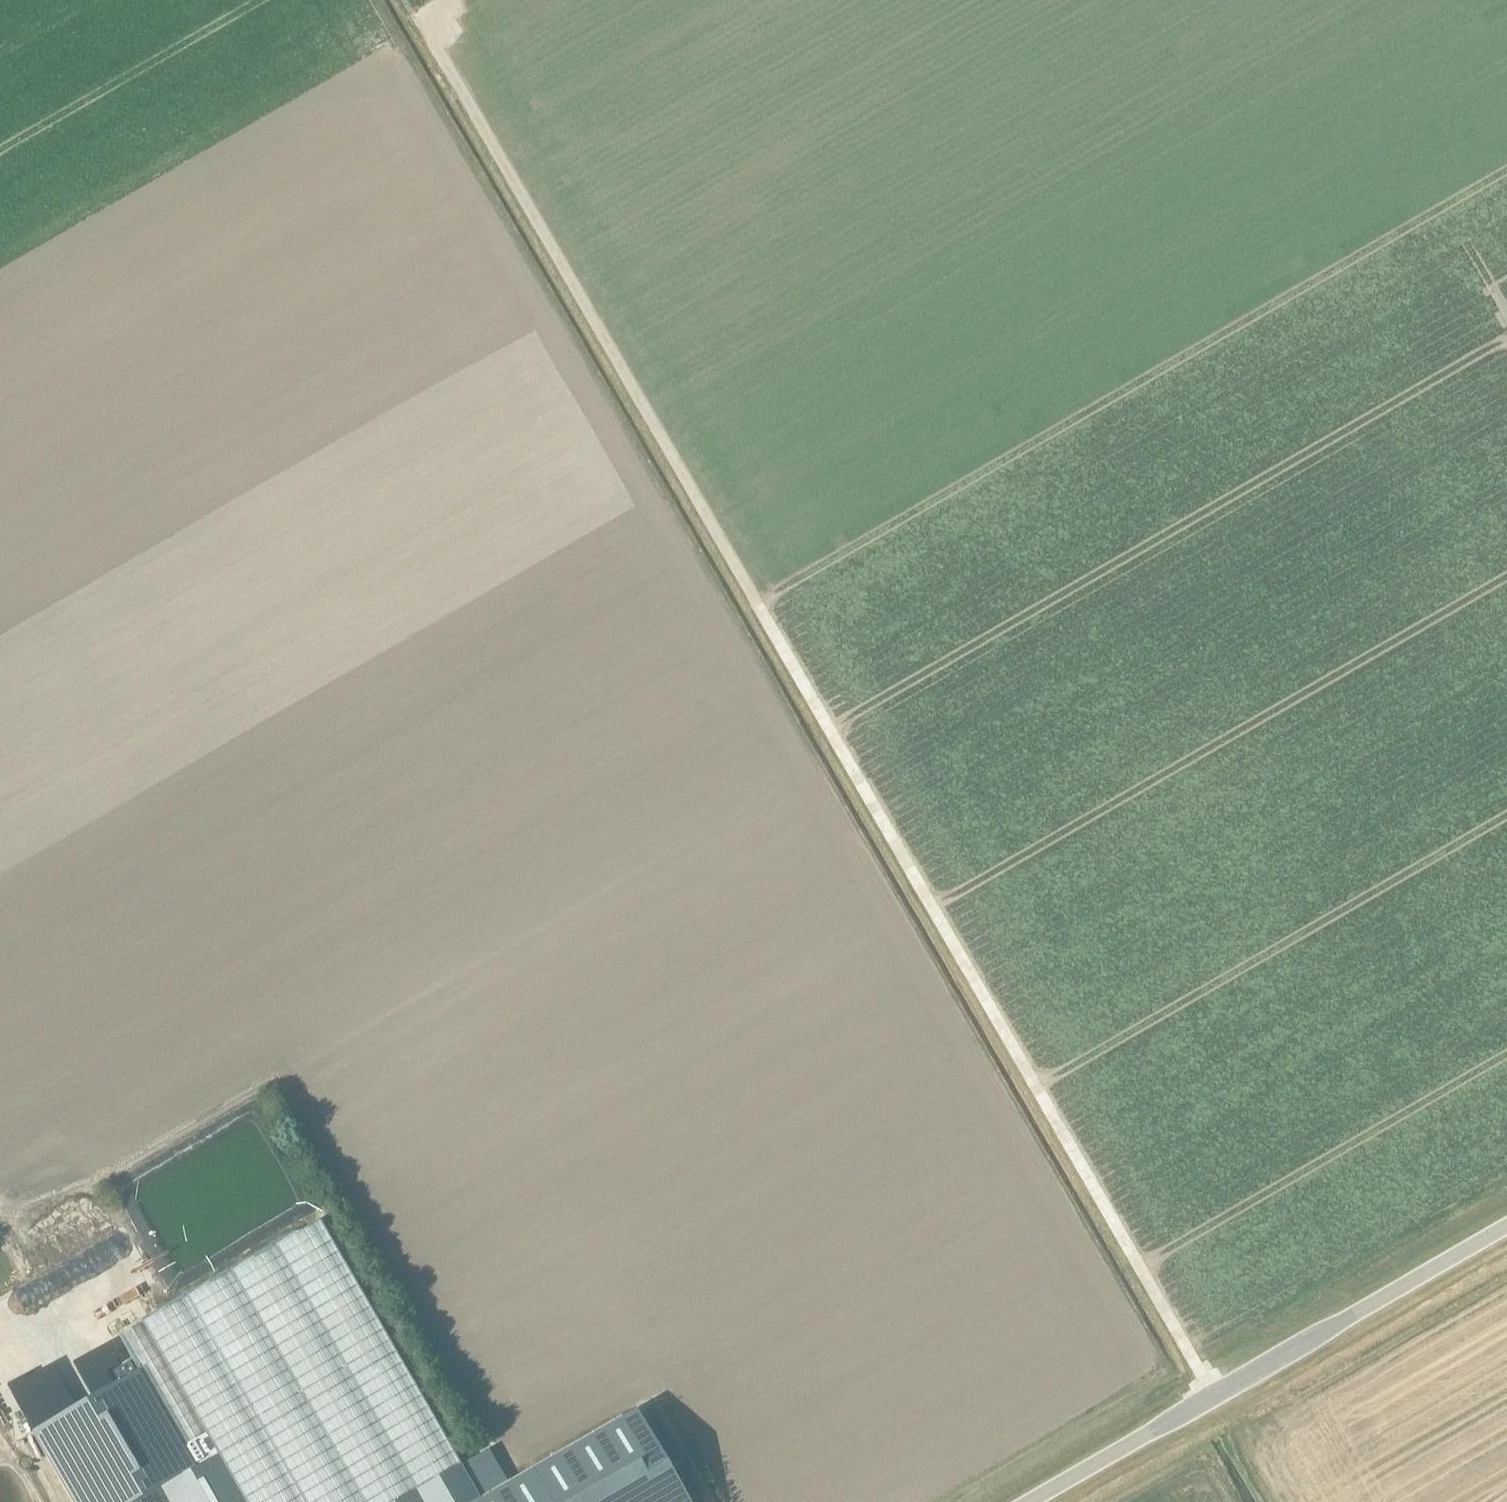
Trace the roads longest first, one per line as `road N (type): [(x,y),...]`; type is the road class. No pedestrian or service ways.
road 1 (unclassified): [(1037,1501),(1506,1231)]

